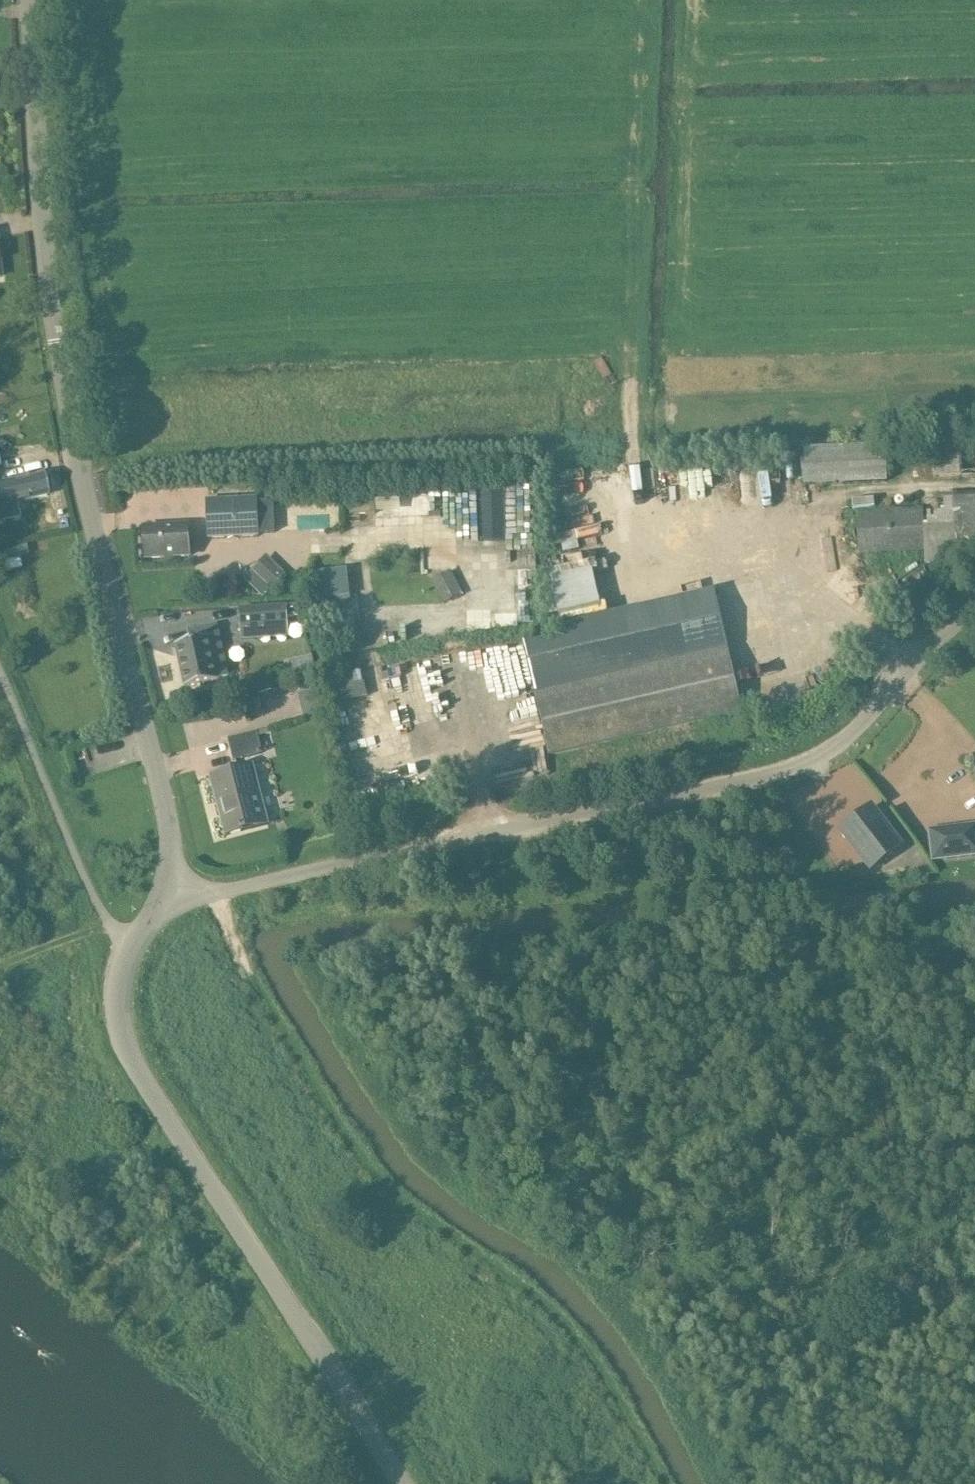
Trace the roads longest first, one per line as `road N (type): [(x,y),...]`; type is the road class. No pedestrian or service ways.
road 1 (unclassified): [(185,900),(63,414),(41,263),(29,0)]
road 2 (unclassified): [(185,900),(580,810),(770,777),(831,752),(932,643),(974,609)]
road 3 (unclassified): [(400,1483),(123,1056),(118,958),(146,922),(185,900)]

